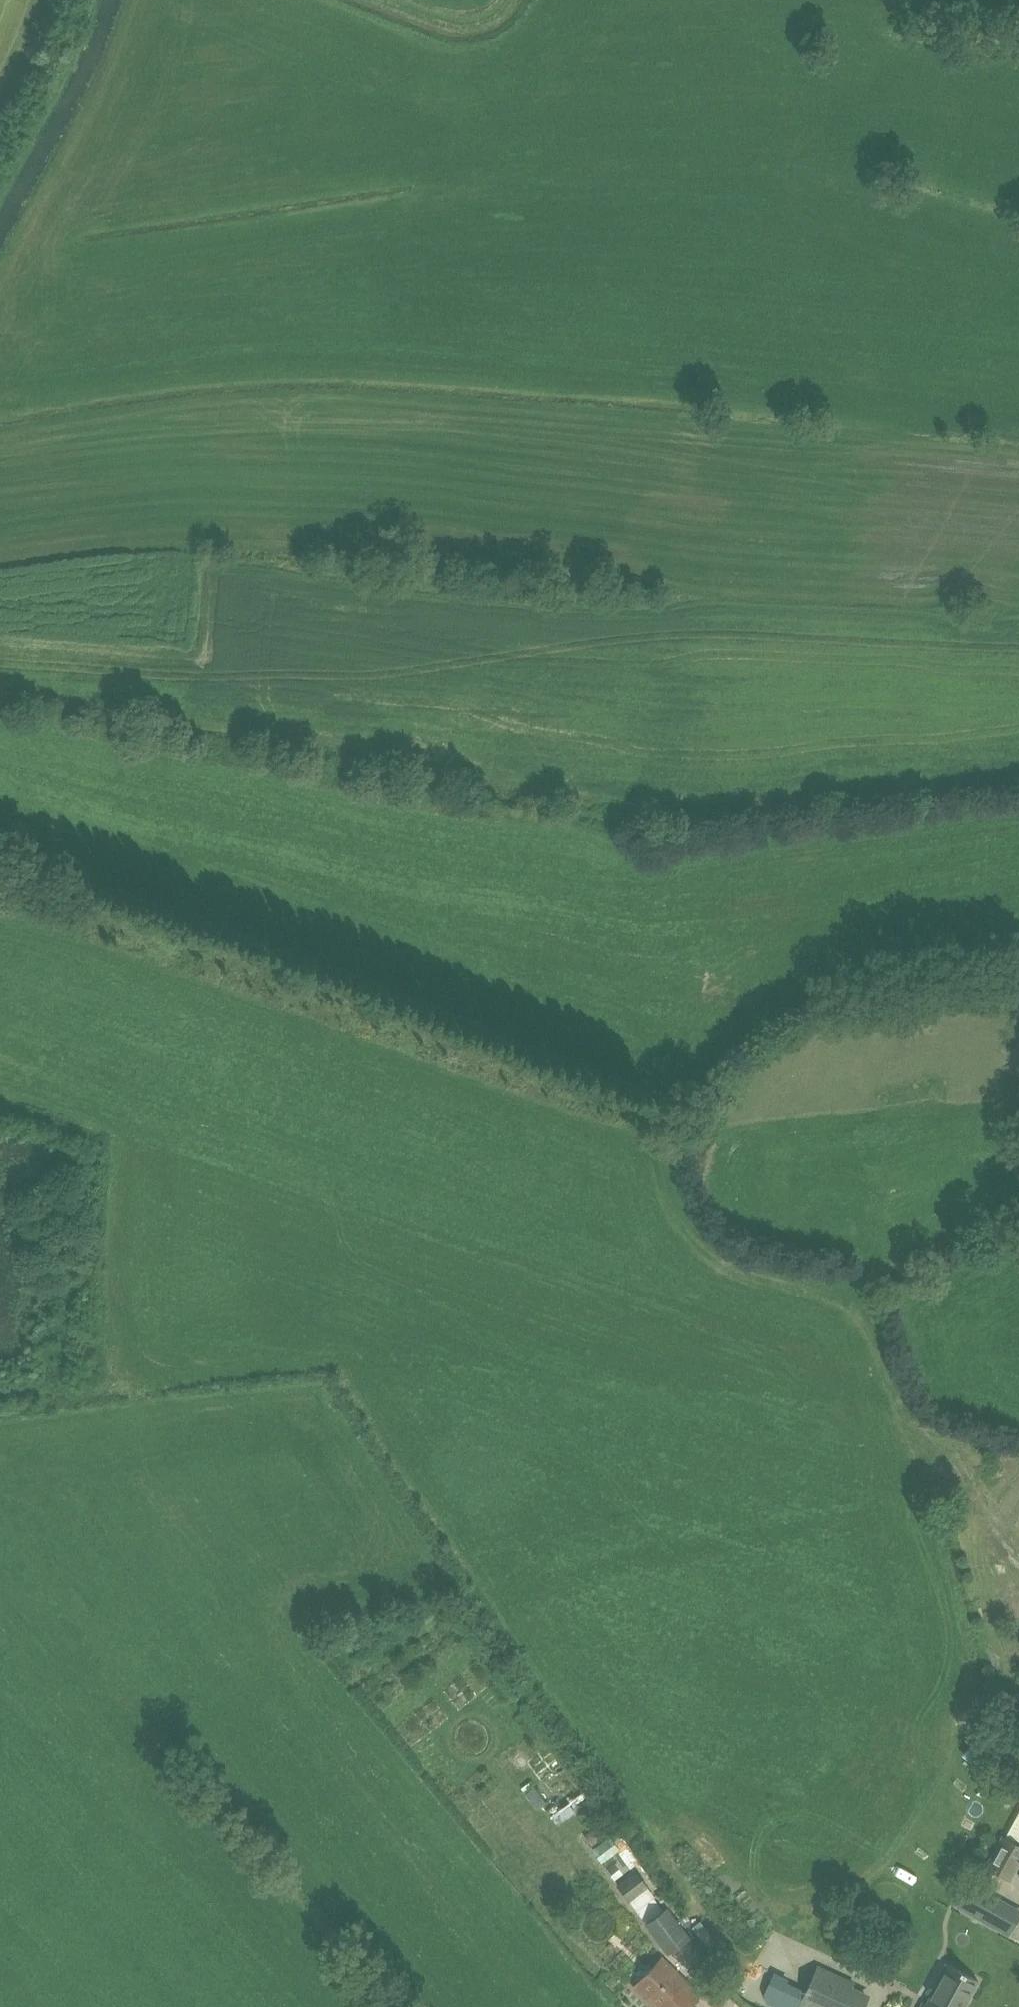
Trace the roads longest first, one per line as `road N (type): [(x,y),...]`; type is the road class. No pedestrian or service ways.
road 1 (track): [(1018,76),(968,76),(876,46),(813,0)]

